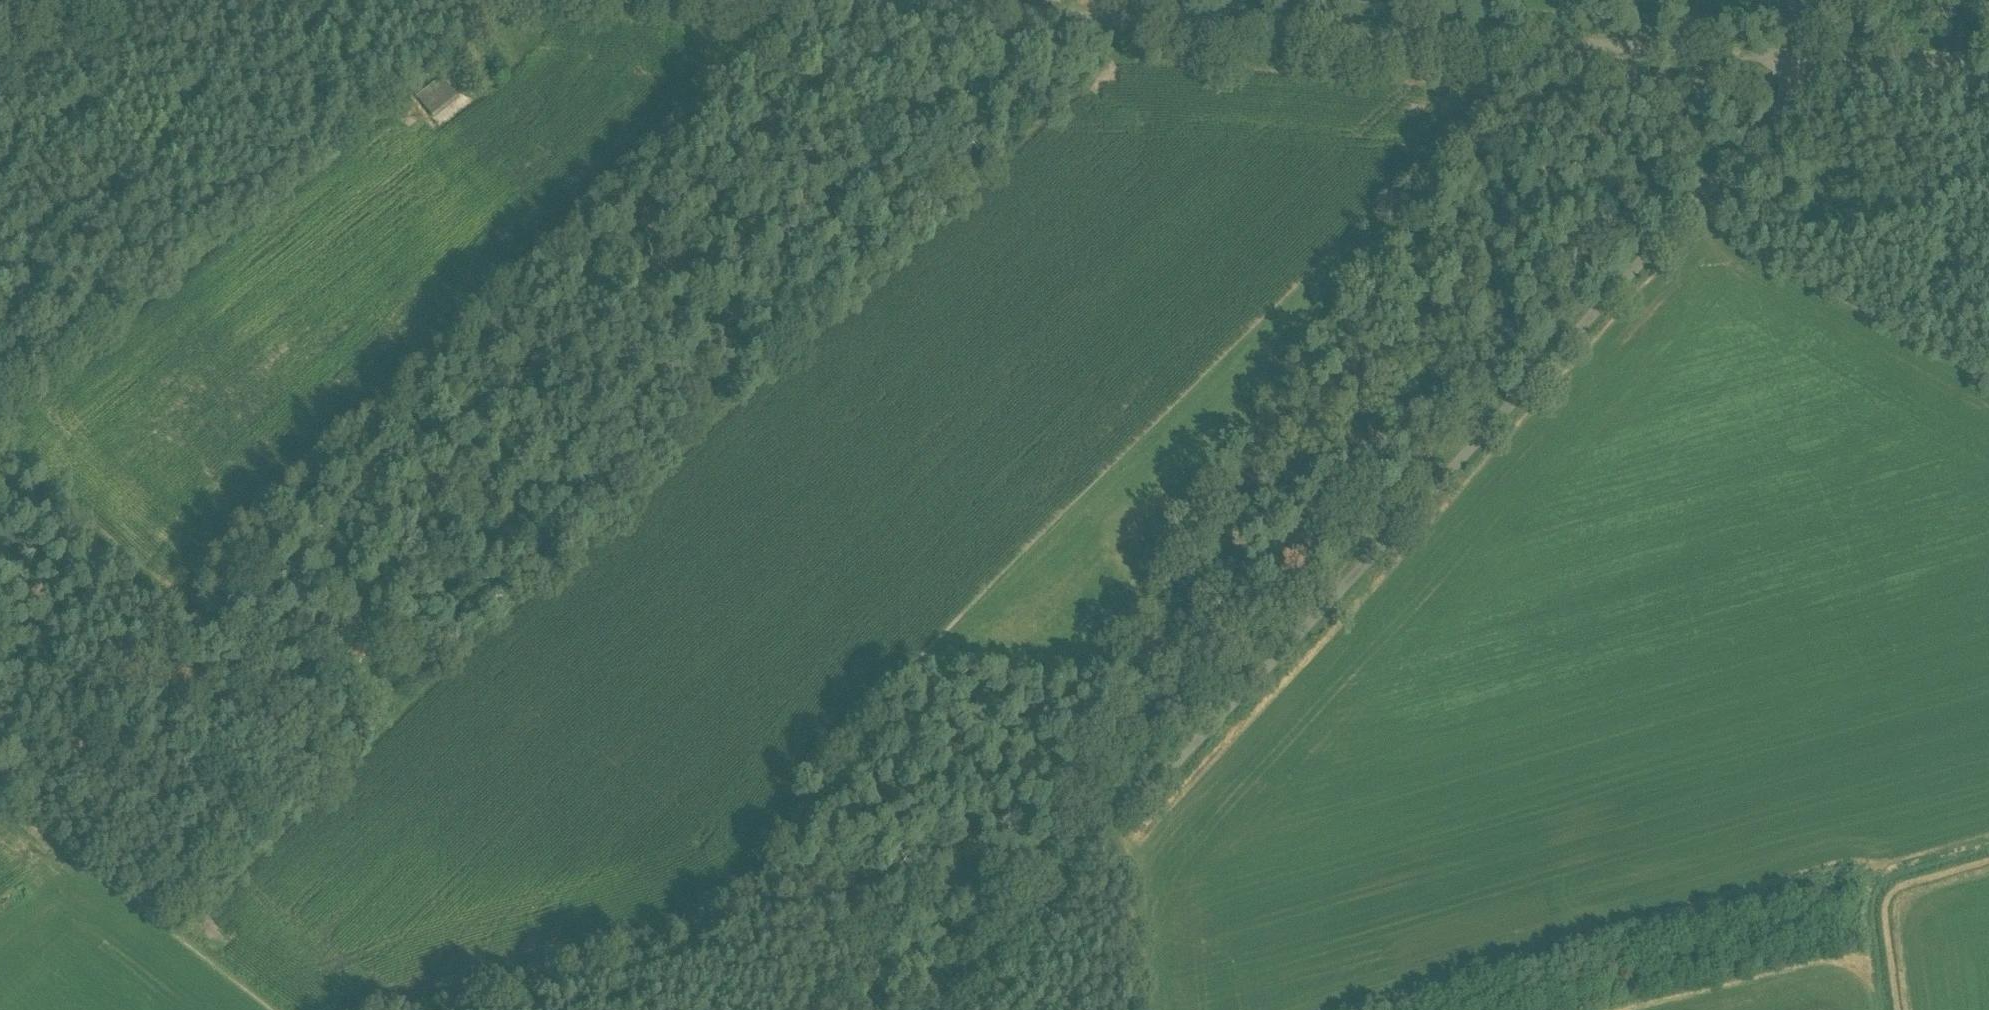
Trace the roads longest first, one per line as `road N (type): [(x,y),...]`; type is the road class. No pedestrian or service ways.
road 1 (unclassified): [(943,1009),(1825,57)]
road 2 (unclassified): [(1825,57),(849,0)]
road 3 (unclassified): [(1988,68),(1825,57)]
road 4 (unclassified): [(0,77),(120,0)]

